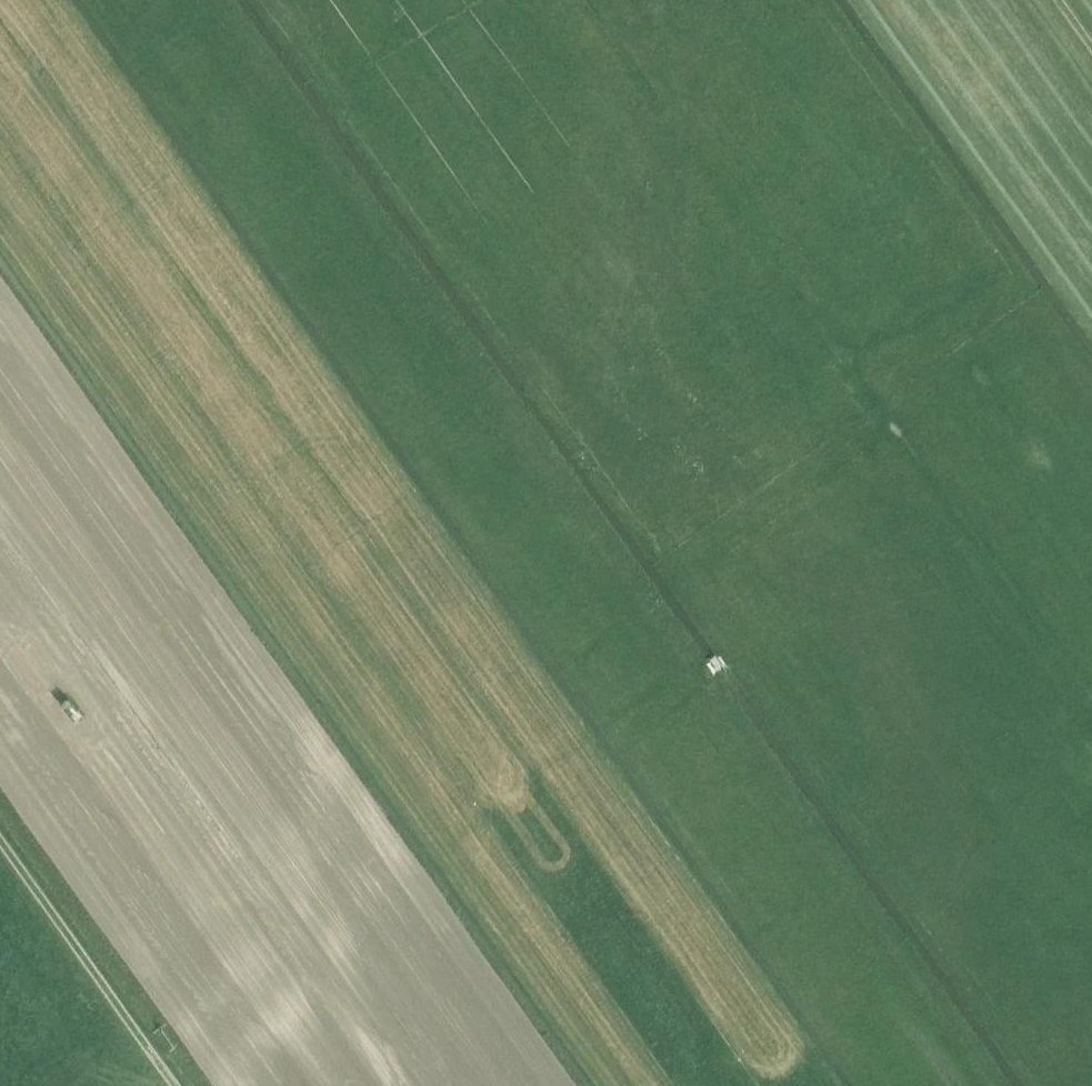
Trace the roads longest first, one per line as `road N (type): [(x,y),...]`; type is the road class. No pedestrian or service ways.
road 1 (track): [(175,1085),(0,840)]

